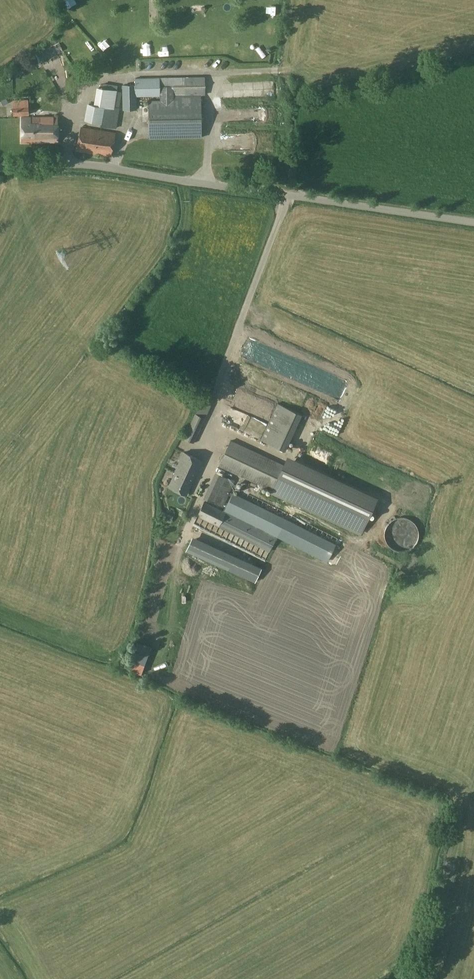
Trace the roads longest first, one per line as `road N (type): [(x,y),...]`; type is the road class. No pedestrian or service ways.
road 1 (unclassified): [(473,223),(95,166),(0,169)]

